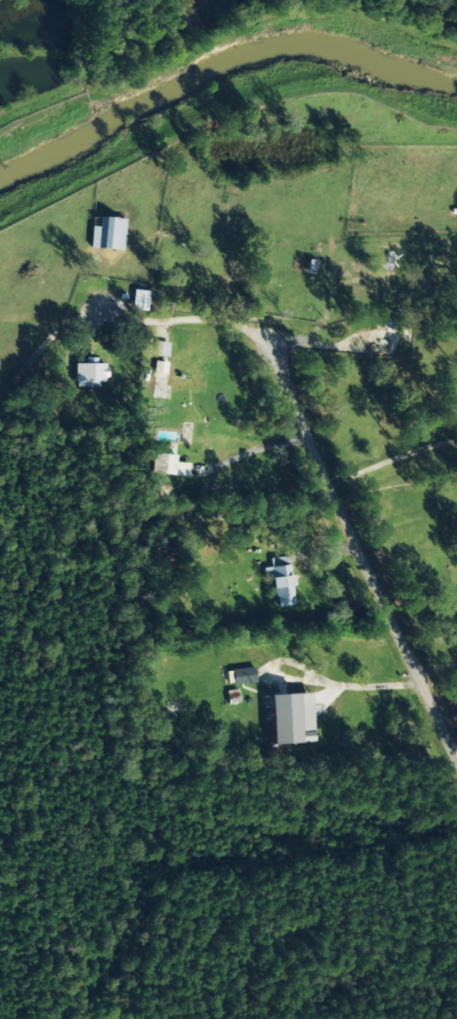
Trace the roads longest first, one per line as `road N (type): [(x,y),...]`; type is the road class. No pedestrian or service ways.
road 1 (residential): [(272,340),(456,753)]
road 2 (residential): [(0,392),(47,337),(85,319),(204,317),(259,339),(339,345),(369,329)]
road 3 (residential): [(335,493),(391,458),(456,441)]

